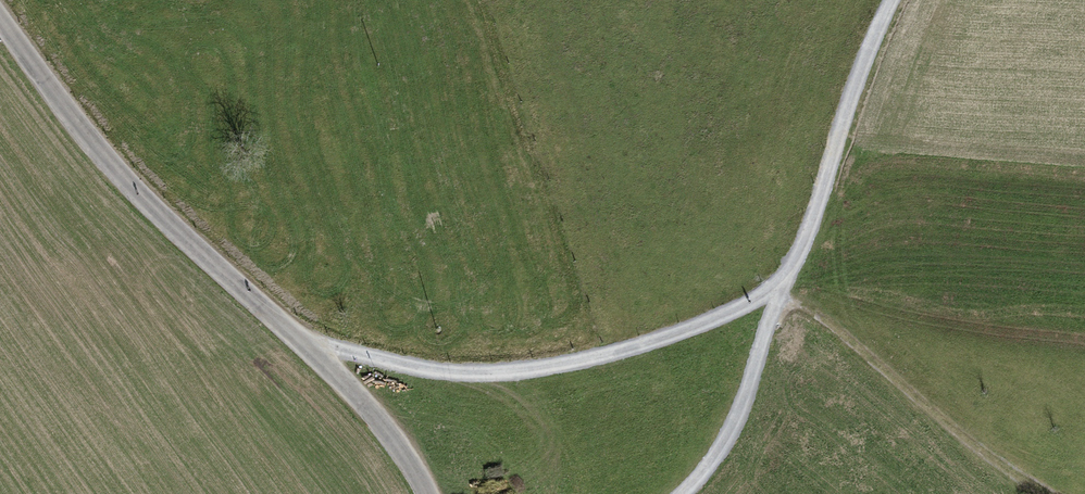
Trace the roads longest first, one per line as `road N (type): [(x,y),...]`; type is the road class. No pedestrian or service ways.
road 1 (residential): [(0,26),(52,98),(176,232),(374,412),(429,493)]
road 2 (track): [(314,350),(482,374),(562,367),(637,348),(773,292)]
road 3 (track): [(773,292),(827,320),(946,424),(1044,493)]
road 4 (track): [(773,292),(803,246),(868,44),(891,0)]
road 5 (track): [(773,292),(738,418),(682,493)]

